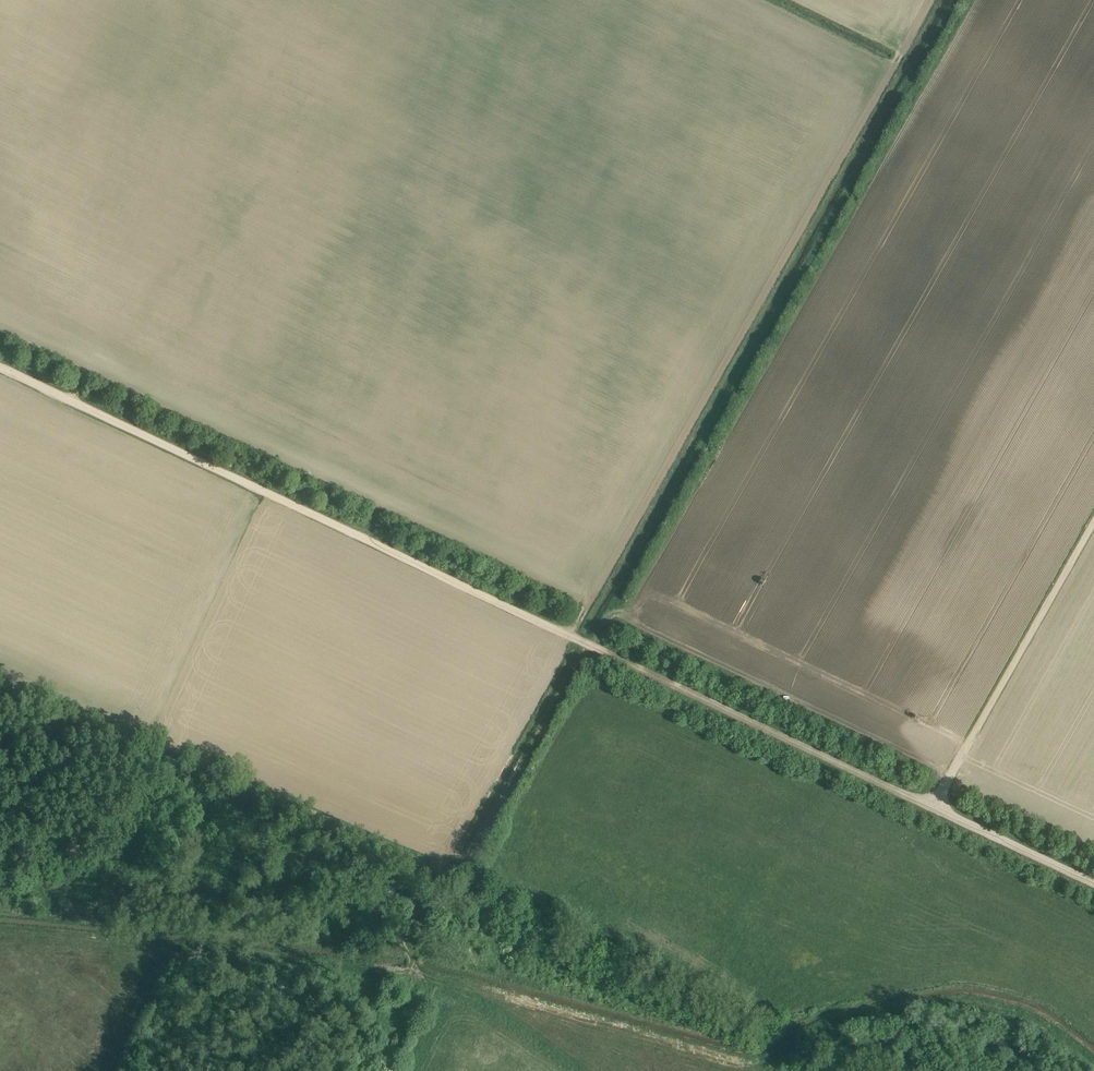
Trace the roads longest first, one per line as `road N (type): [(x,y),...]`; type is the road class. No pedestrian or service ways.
road 1 (track): [(0,364),(934,806)]
road 2 (track): [(959,0),(595,645)]
road 3 (track): [(1093,523),(934,806)]
road 4 (track): [(934,806),(1093,880)]

